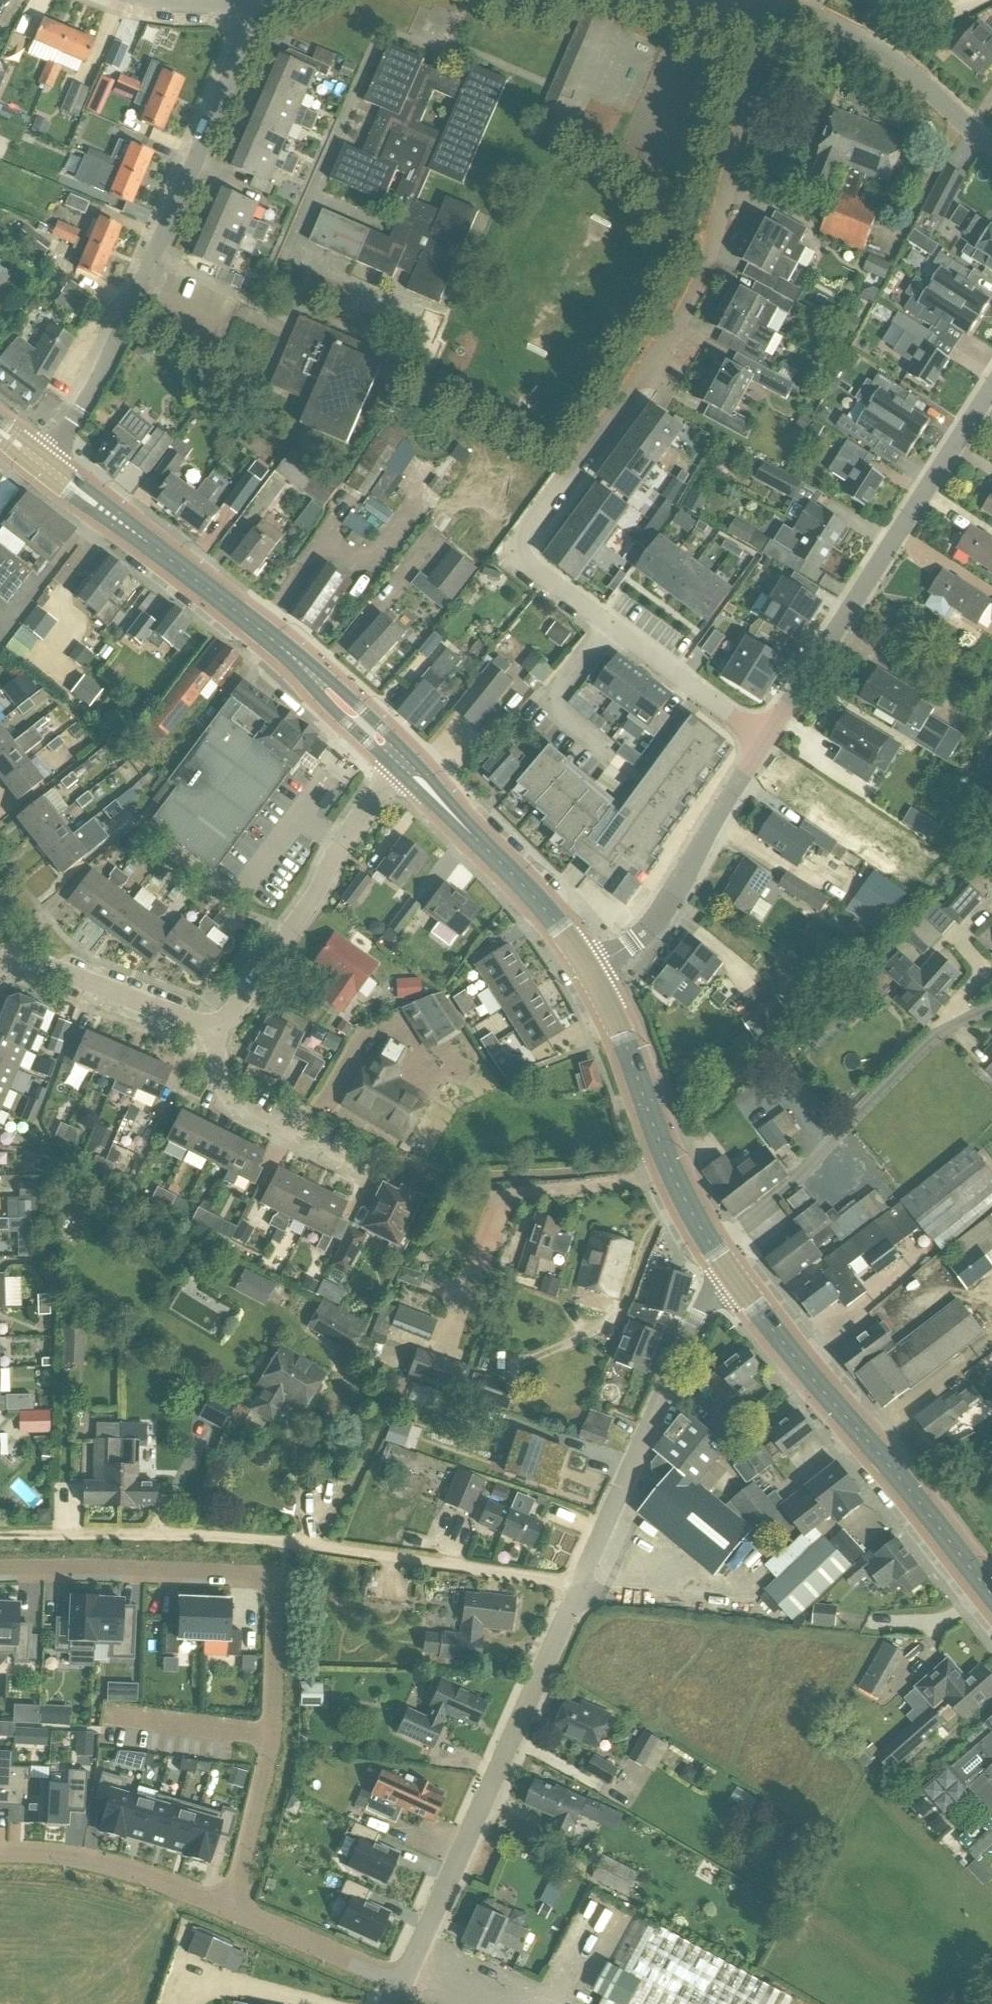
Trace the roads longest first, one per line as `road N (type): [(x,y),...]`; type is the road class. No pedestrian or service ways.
road 1 (residential): [(764,742),(521,558),(517,543),(701,281),(772,3)]
road 2 (residential): [(402,1985),(710,1293),(731,1275)]
road 3 (residential): [(232,1913),(273,1743),(275,1586),(255,1573),(0,1567)]
road 4 (track): [(0,1535),(261,1540),(579,1584)]
road 5 (primary): [(400,764),(244,617),(0,431)]
road 6 (residential): [(55,450),(111,359),(260,5)]
road 7 (residential): [(764,742),(991,388)]
road 8 (primary): [(991,1595),(731,1275)]
road 9 (residential): [(712,1247),(809,1172),(938,1035),(991,1008)]
road 10 (residential): [(216,1030),(400,764)]
road 11 (primary): [(712,1247),(667,1161),(590,971)]
road 12 (residential): [(590,971),(659,918),(764,742)]
road 13 (primary): [(590,971),(538,901),(400,764)]
road 14 (residential): [(991,150),(878,50),(772,3)]
road 15 (residential): [(0,1855),(118,1869),(232,1913)]
road 16 (residential): [(216,1030),(20,957),(0,957)]
road 17 (residential): [(350,1164),(218,1098),(216,1030)]
road 18 (residential): [(232,1913),(402,1985)]

